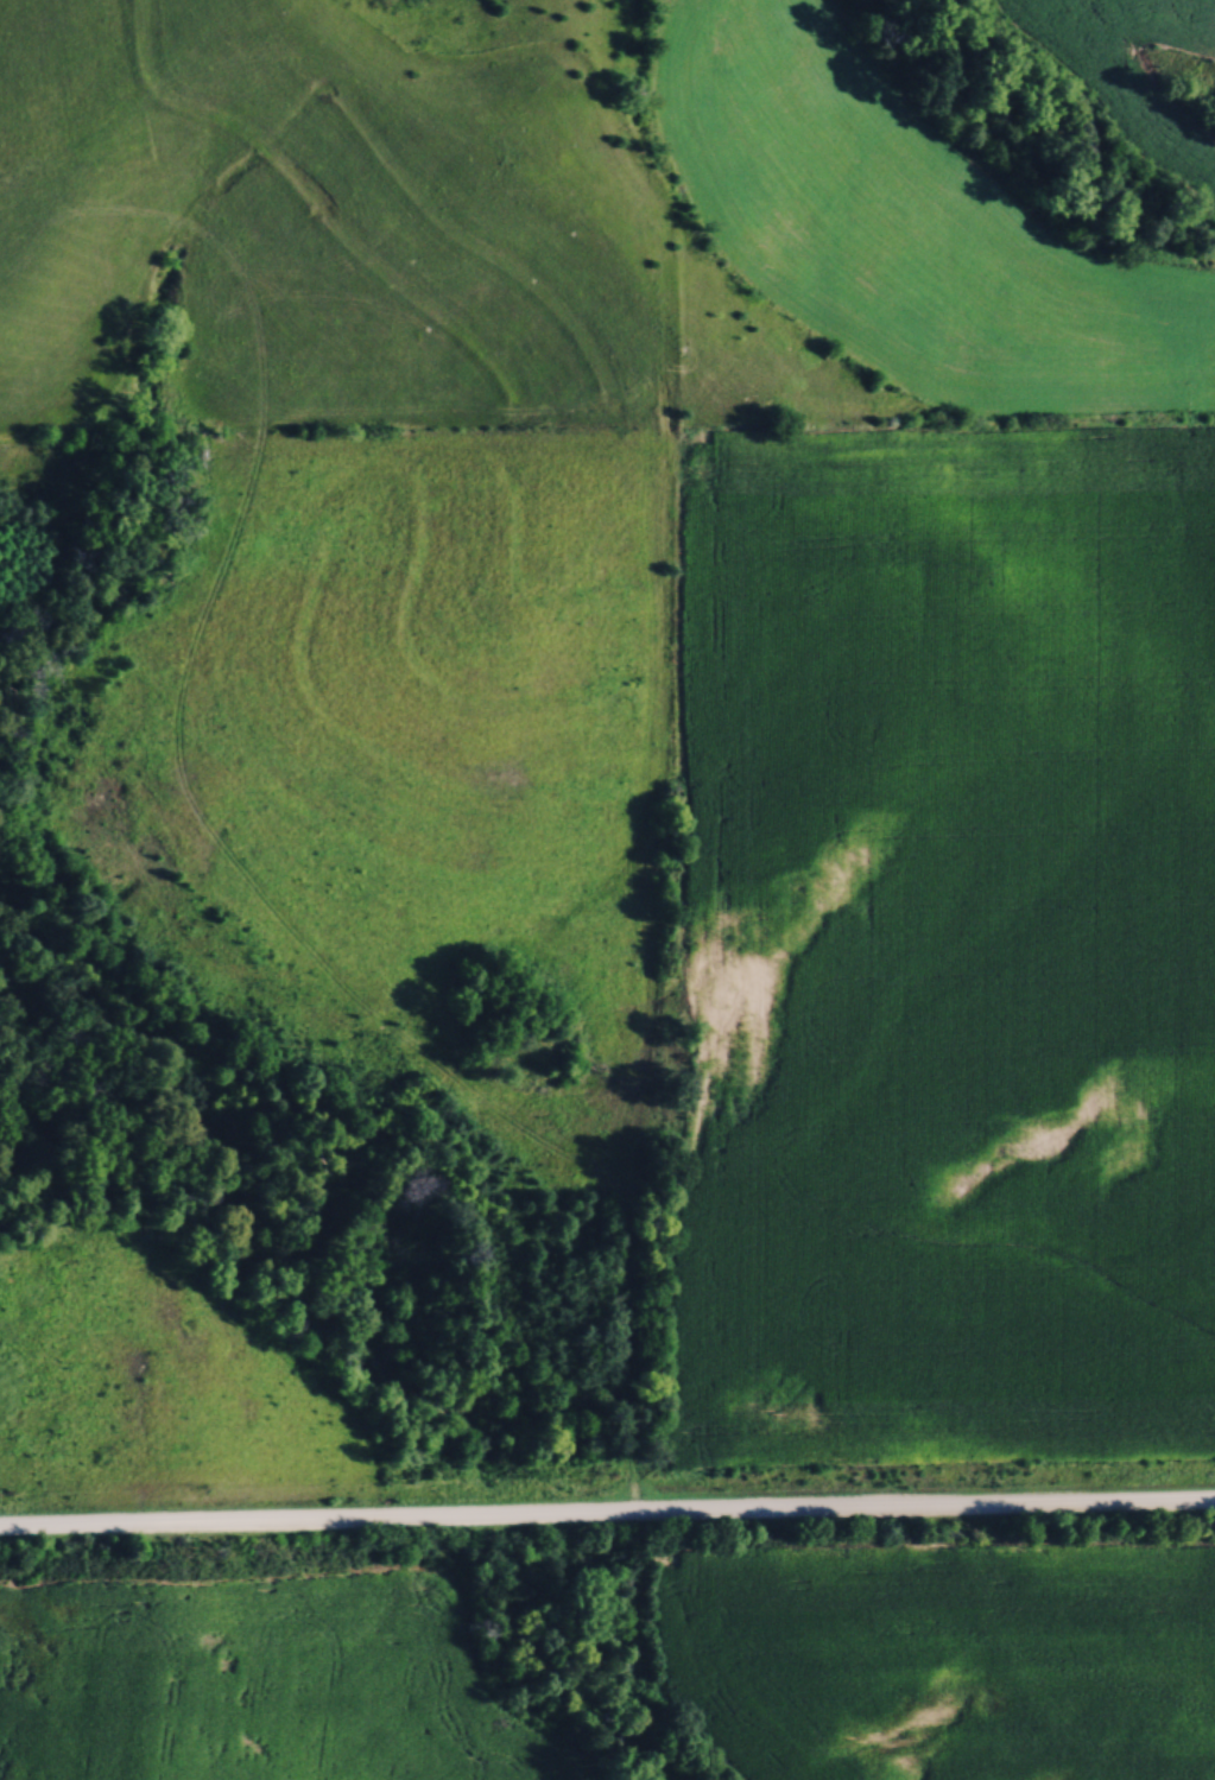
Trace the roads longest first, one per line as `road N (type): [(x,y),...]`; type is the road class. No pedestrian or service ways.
road 1 (residential): [(1214,1502),(0,1525)]

